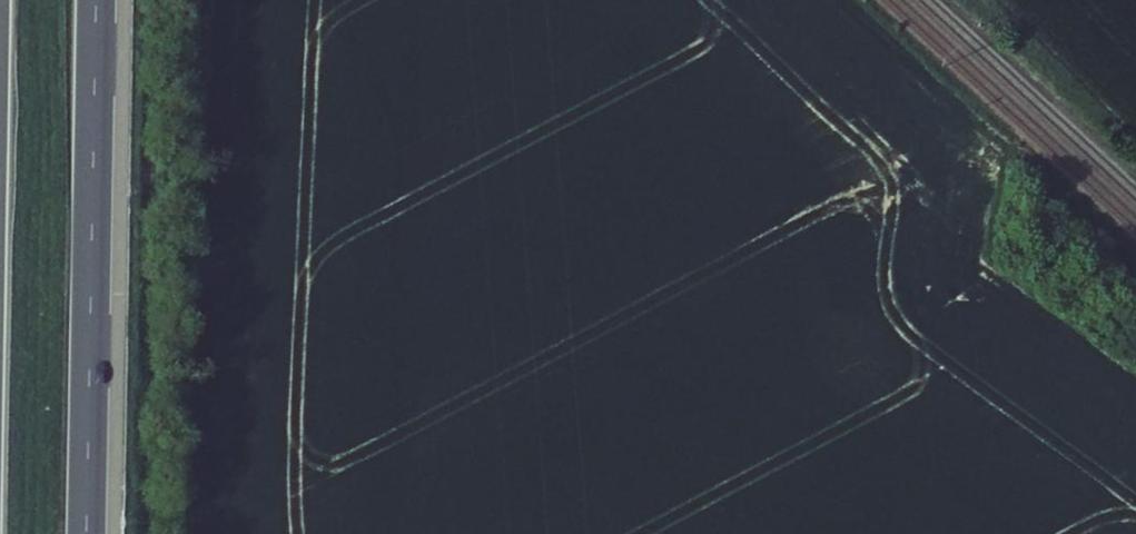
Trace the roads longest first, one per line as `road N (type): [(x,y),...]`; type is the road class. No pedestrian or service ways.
road 1 (motorway): [(87,533),(97,0)]

